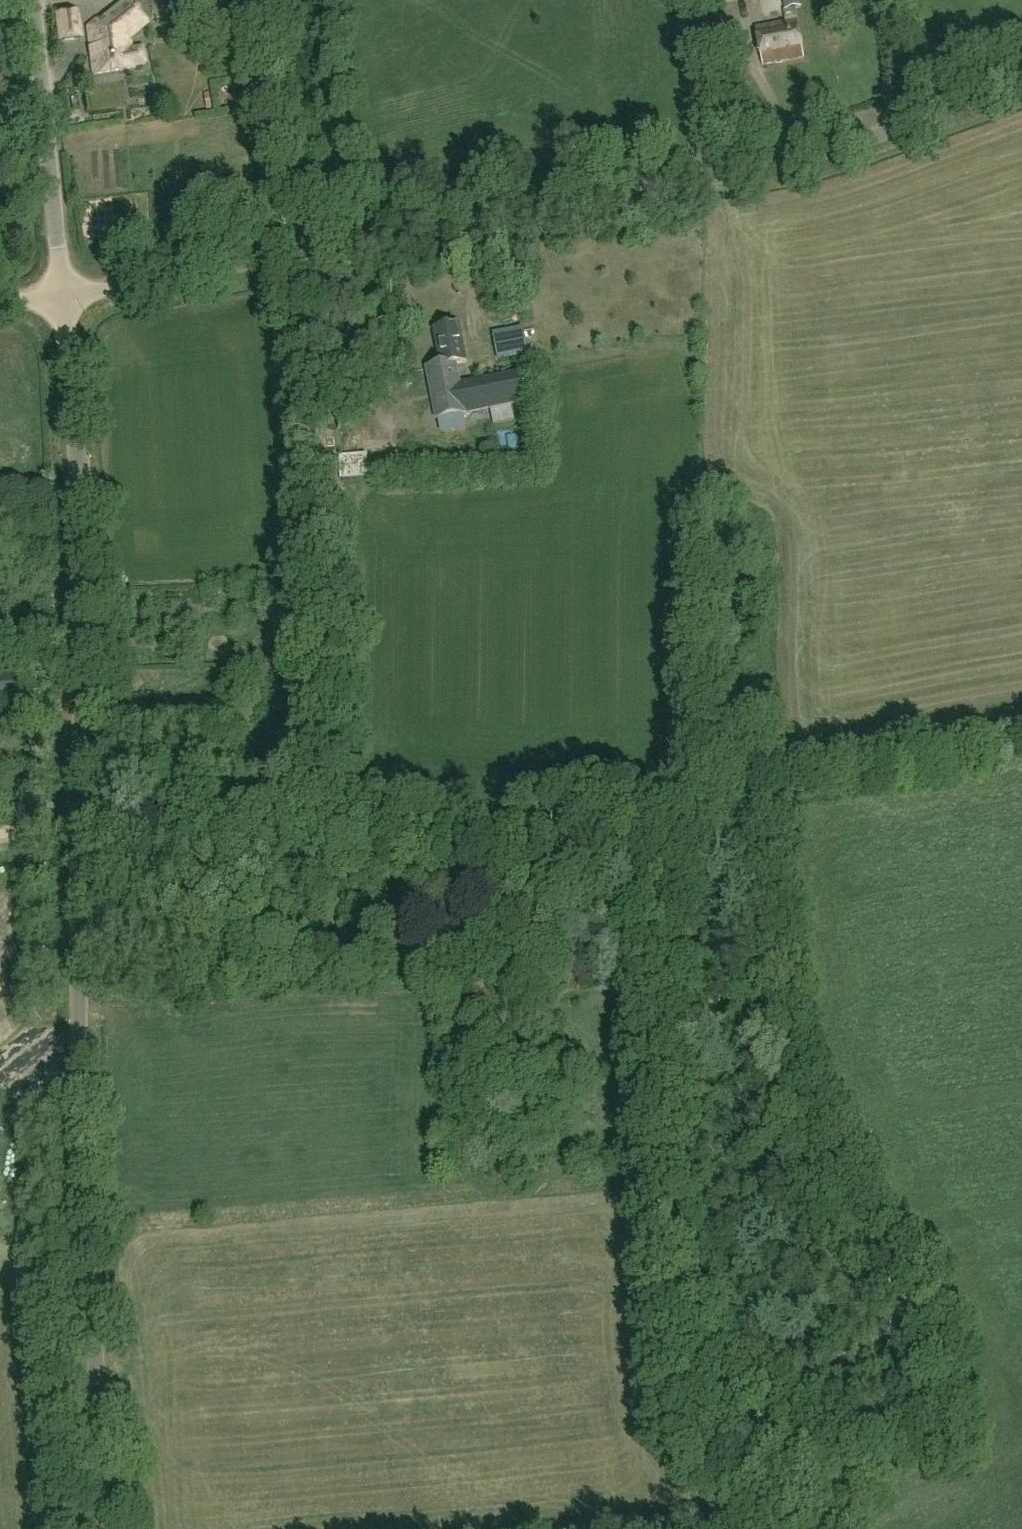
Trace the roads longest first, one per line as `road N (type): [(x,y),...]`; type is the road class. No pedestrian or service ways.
road 1 (residential): [(114,1528),(78,1055),(76,433),(63,297)]
road 2 (unknown): [(0,1389),(268,1356),(620,1347),(769,1367),(828,1392),(998,1528)]
road 3 (unclassified): [(1021,85),(743,172),(63,297)]
road 4 (unclassified): [(63,297),(33,0)]
road 5 (unknown): [(399,1352),(412,1412),(426,1420),(441,1416),(444,1351)]

